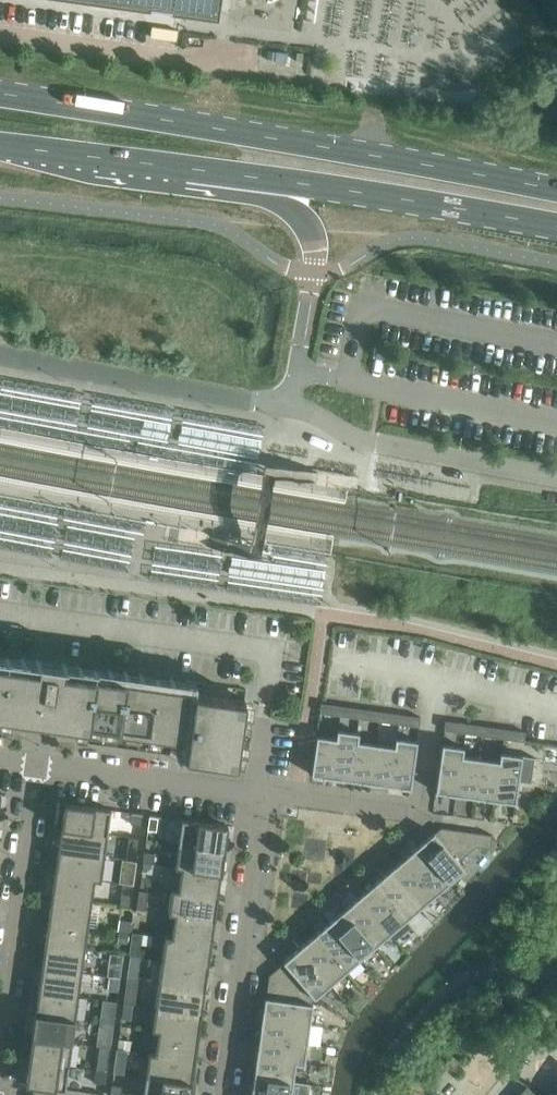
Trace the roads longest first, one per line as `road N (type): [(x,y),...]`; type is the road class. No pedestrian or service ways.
road 1 (primary): [(556,189),(0,92)]
road 2 (primary): [(10,145),(556,224)]
road 3 (unclassified): [(10,145),(70,172),(269,199),(301,215),(314,238),(312,269),(289,406)]
road 4 (residential): [(216,1094),(259,794)]
road 5 (residential): [(289,406),(0,355)]
road 6 (residential): [(556,478),(370,442),(289,406)]
road 7 (residential): [(0,1019),(37,766)]
road 8 (residential): [(259,794),(37,766)]
road 9 (residential): [(259,794),(420,814)]

